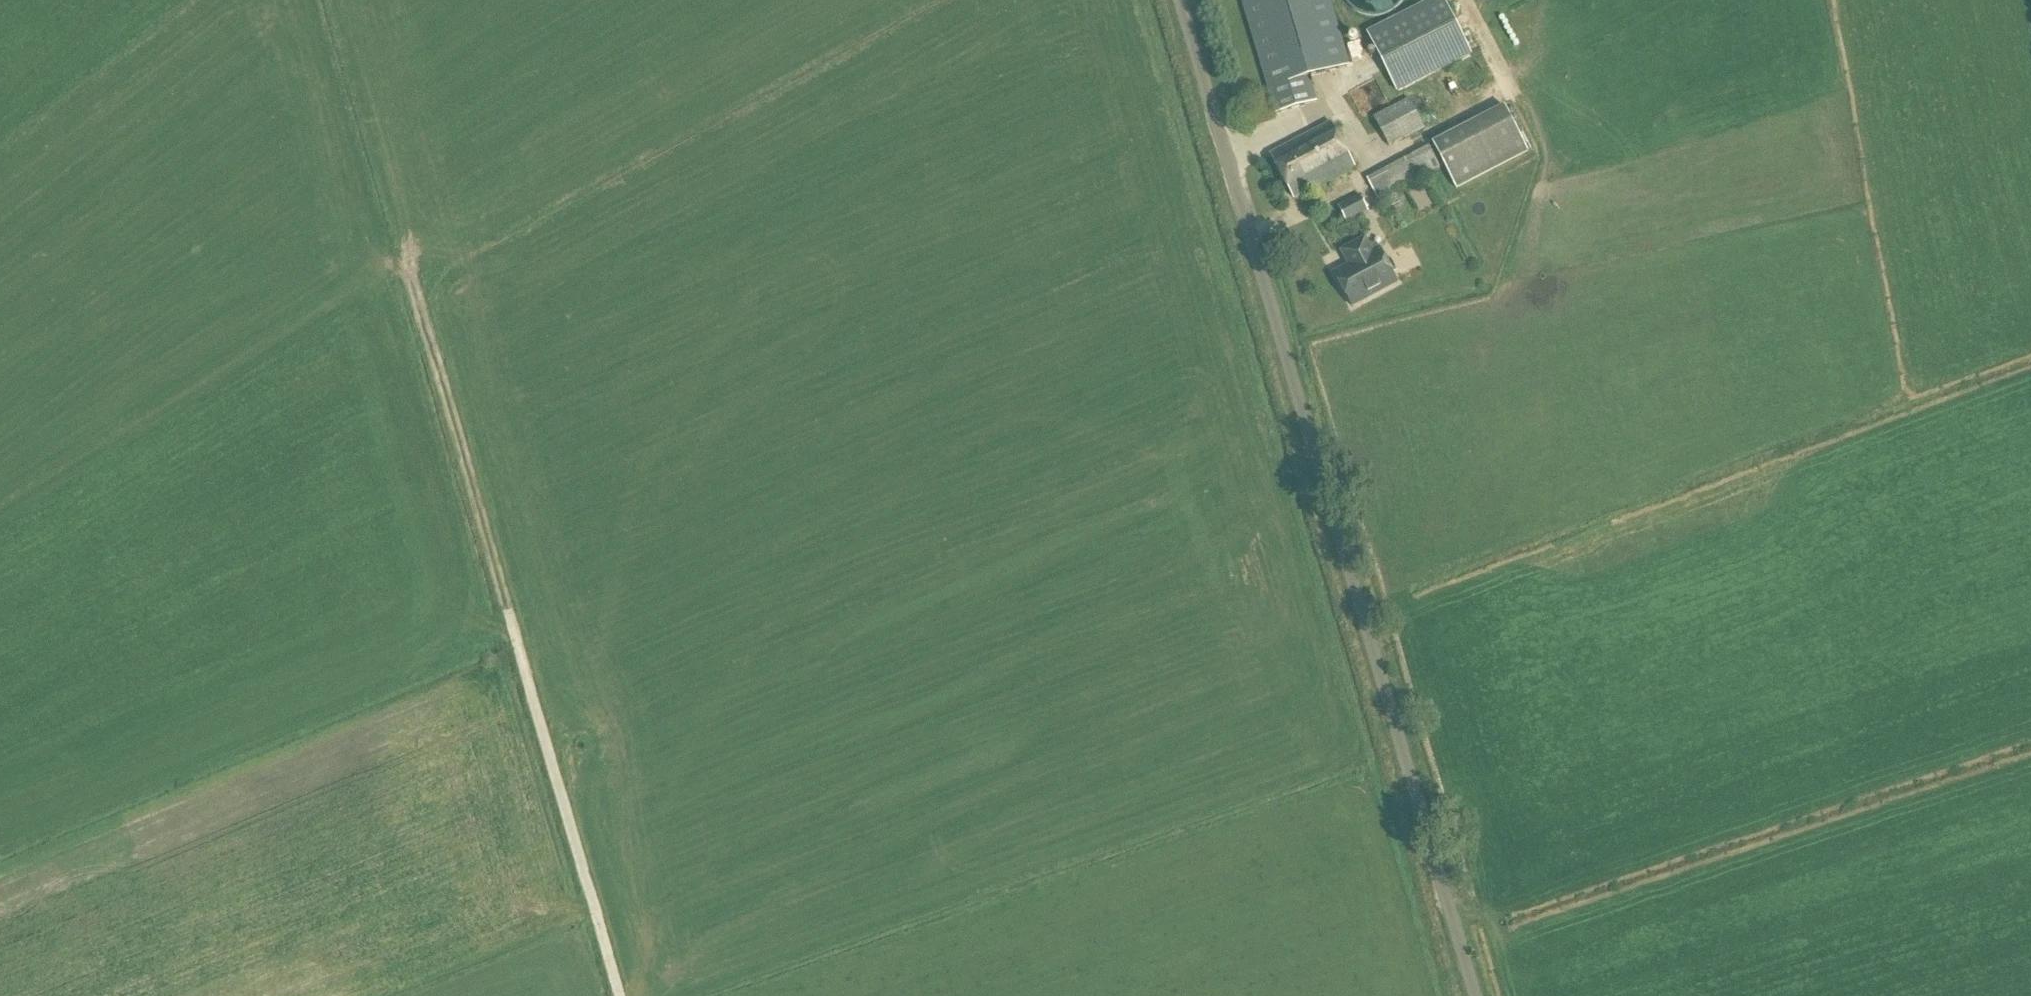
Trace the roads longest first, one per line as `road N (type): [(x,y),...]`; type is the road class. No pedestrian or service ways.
road 1 (unclassified): [(1474,995),(1178,0)]

